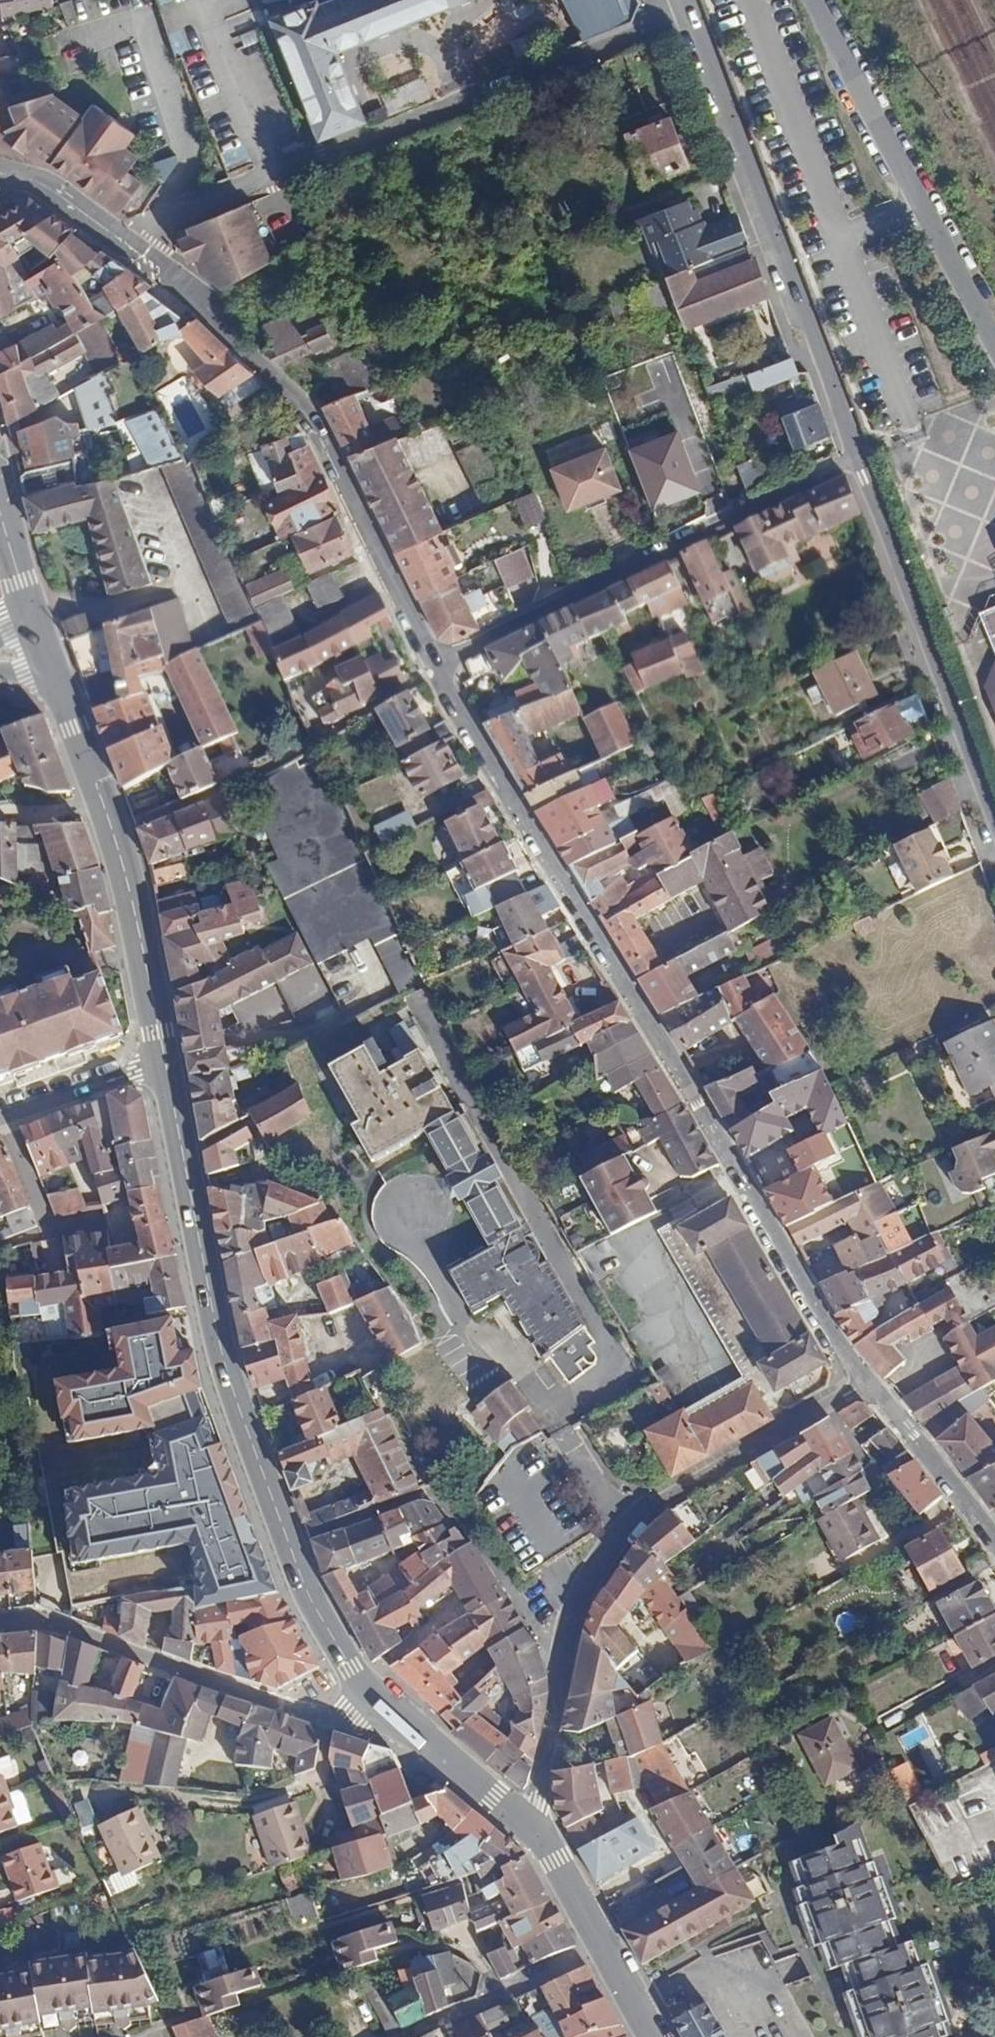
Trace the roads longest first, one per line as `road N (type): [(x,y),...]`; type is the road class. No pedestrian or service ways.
road 1 (residential): [(867,1386),(432,666)]
road 2 (primary): [(165,1063),(225,1357),(301,1578),(351,1670),(393,1716)]
road 3 (residential): [(131,251),(172,209),(679,0)]
road 4 (residential): [(867,1386),(638,1522),(601,1568),(564,1653),(533,1833)]
road 5 (residential): [(432,666),(330,458),(252,356),(131,251)]
road 6 (residential): [(685,0),(857,454)]
road 7 (residential): [(432,666),(857,454)]
road 8 (residential): [(0,1619),(53,1622),(359,1722),(393,1716)]
road 9 (primary): [(58,678),(127,876),(165,1063)]
road 10 (residential): [(857,454),(994,821)]
road 11 (residential): [(994,340),(814,0)]
road 12 (primary): [(533,1833),(648,2036)]
road 13 (residential): [(994,1537),(867,1386)]
road 14 (primary): [(393,1716),(533,1833)]
road 15 (residential): [(0,1120),(165,1063)]
road 16 (residential): [(131,251),(41,183),(6,175)]

